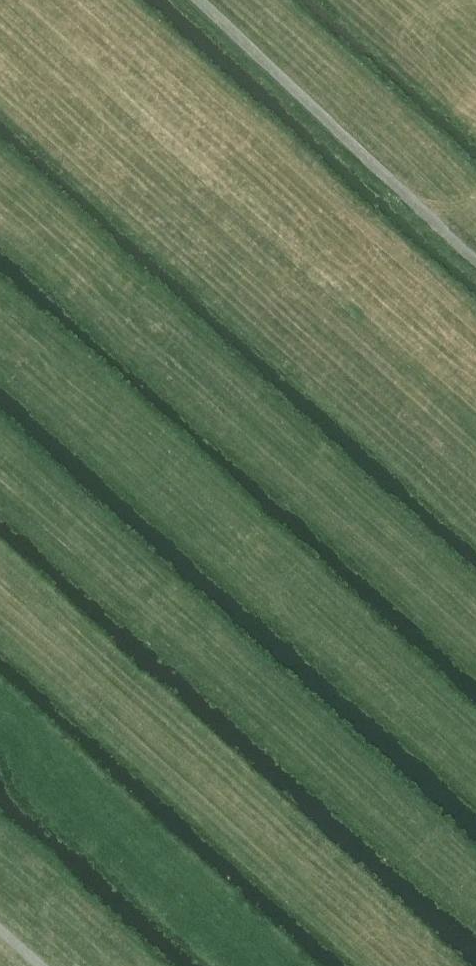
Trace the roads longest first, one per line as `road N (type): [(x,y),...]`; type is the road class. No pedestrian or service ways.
road 1 (track): [(475,261),(193,0)]

